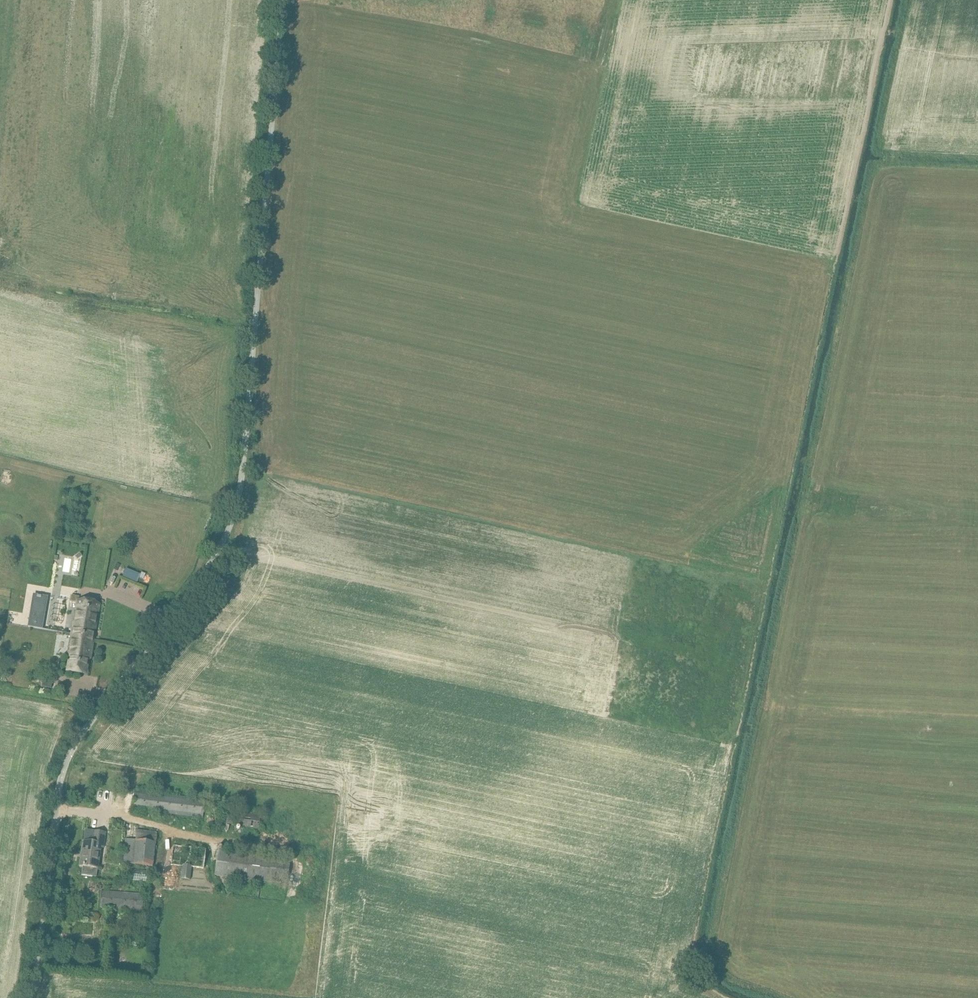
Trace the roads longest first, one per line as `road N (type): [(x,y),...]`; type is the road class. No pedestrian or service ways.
road 1 (unclassified): [(30,997),(67,759),(210,569),(241,494),(280,0)]
road 2 (track): [(896,153),(895,164),(875,168),(712,946),(724,980),(767,997)]
road 3 (track): [(909,0),(878,151),(896,153)]

